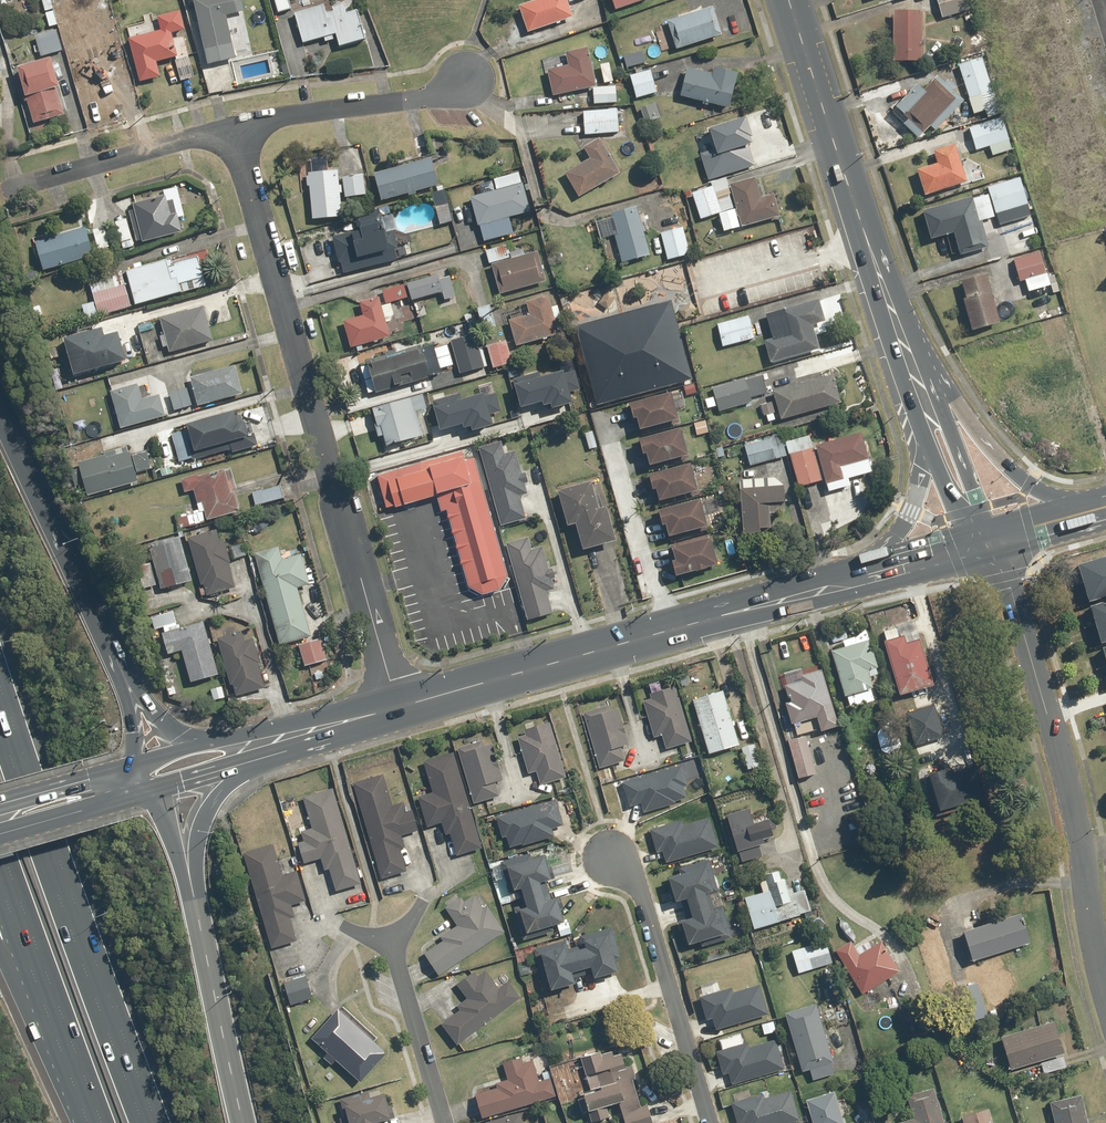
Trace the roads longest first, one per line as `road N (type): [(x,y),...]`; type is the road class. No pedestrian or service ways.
road 1 (residential): [(235,127),(399,708)]
road 2 (secondary): [(399,708),(855,579)]
road 3 (residential): [(1105,979),(1069,780),(1012,587),(986,543)]
road 4 (motorway): [(0,722),(144,1122)]
road 5 (secondary): [(874,251),(949,387),(1015,473),(1098,511)]
road 6 (motorway): [(102,1122),(0,839)]
road 7 (motorway): [(0,408),(121,677)]
road 8 (residential): [(614,858),(639,889),(710,1122)]
road 9 (secondary): [(792,0),(874,251)]
road 10 (residential): [(468,76),(422,97),(235,127)]
road 11 (motorway): [(189,892),(244,1122)]
road 12 (residential): [(235,127),(11,190)]
road 13 (secondary): [(192,751),(349,711),(399,708)]
road 14 (motorway): [(97,1122),(0,937)]
road 15 (secondary): [(874,251),(934,433)]
road 16 (residential): [(388,941),(443,1122)]
road 17 (secondary): [(399,708),(370,730),(239,767)]
road 18 (secondary): [(855,579),(905,521),(934,433)]
road 19 (secondary): [(145,796),(0,836)]
road 20 (secondary): [(0,805),(133,766)]
road 21 (motorway): [(239,767),(204,811),(189,892)]
road 22 (secondary): [(855,579),(986,543)]
road 23 (secondary): [(934,433),(986,543)]

